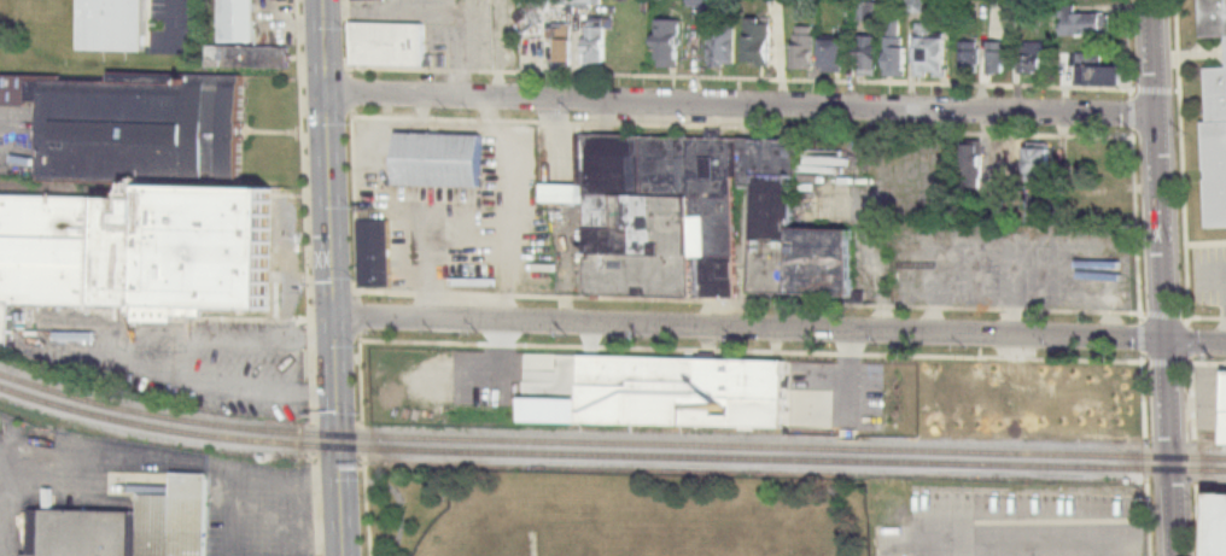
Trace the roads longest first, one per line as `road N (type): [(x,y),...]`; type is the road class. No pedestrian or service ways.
road 1 (residential): [(333,320),(1225,344)]
road 2 (residential): [(325,93),(1157,118)]
road 3 (residential): [(1152,0),(1174,555)]
road 4 (secondary): [(321,0),(335,447)]

